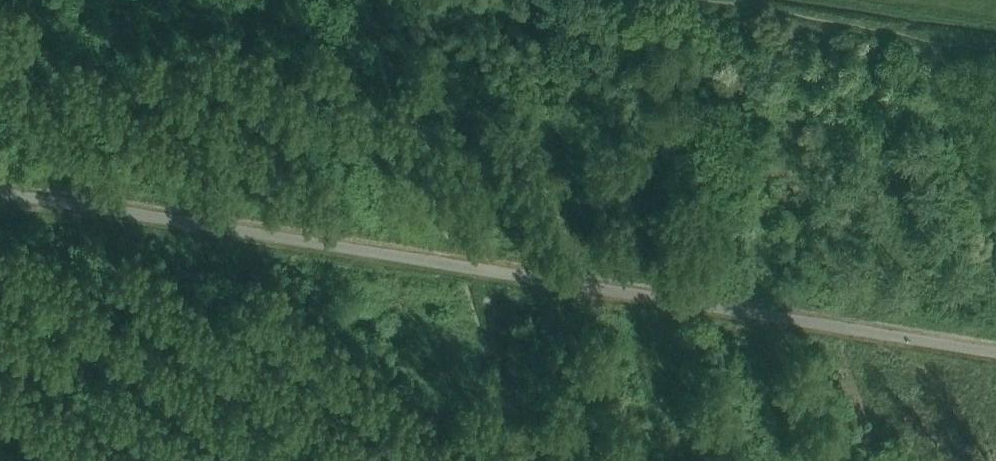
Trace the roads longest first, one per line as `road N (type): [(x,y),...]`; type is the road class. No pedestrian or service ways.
road 1 (track): [(995,56),(604,0)]

